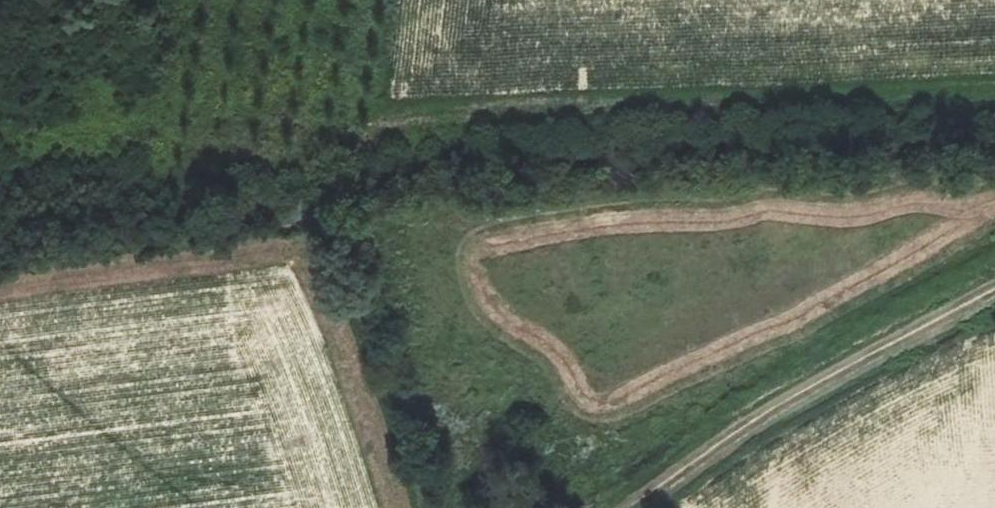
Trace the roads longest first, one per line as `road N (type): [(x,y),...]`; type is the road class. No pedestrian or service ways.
road 1 (track): [(994,296),(797,403),(638,507)]

